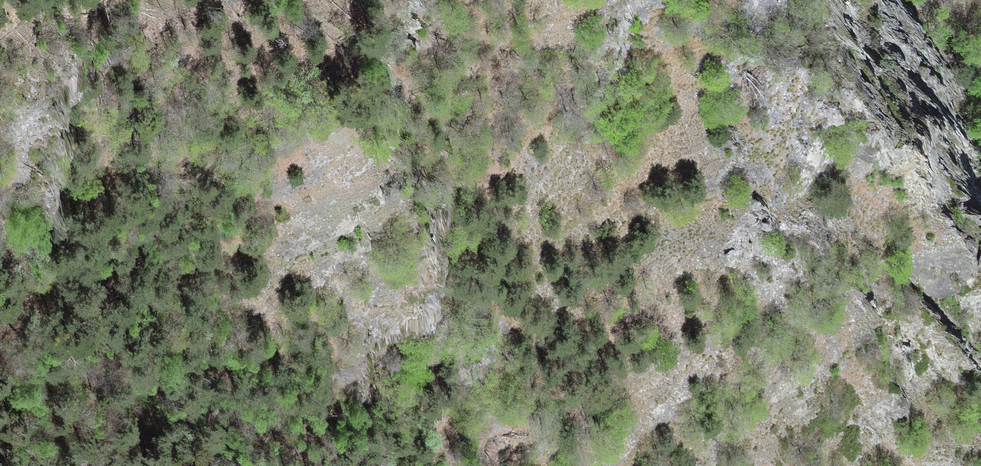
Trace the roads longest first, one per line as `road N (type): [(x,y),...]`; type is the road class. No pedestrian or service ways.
road 1 (motorway): [(0,102),(102,156),(589,322),(980,414)]
road 2 (motorway): [(980,262),(642,129),(380,0)]

